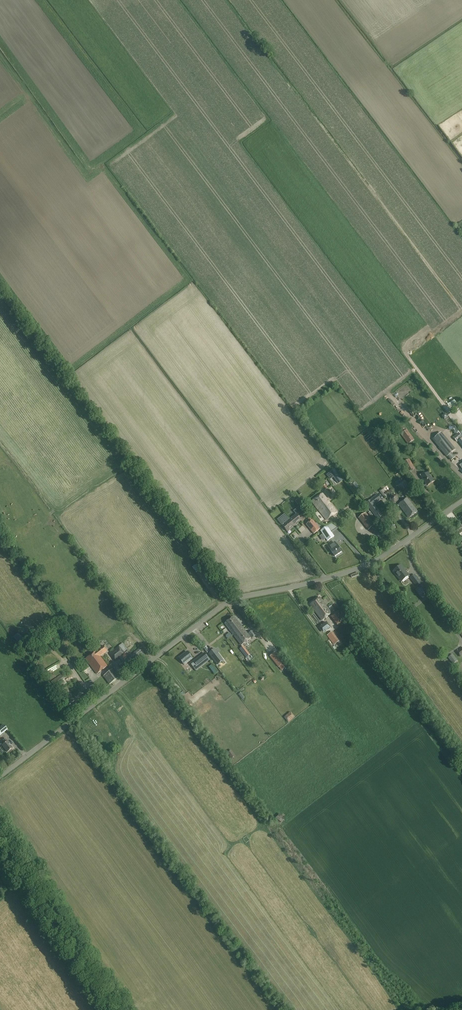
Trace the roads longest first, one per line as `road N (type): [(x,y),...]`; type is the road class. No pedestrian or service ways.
road 1 (unclassified): [(0,776),(227,604),(363,567),(461,504)]
road 2 (track): [(318,581),(461,770)]
road 3 (unclassified): [(115,1009),(0,842)]

